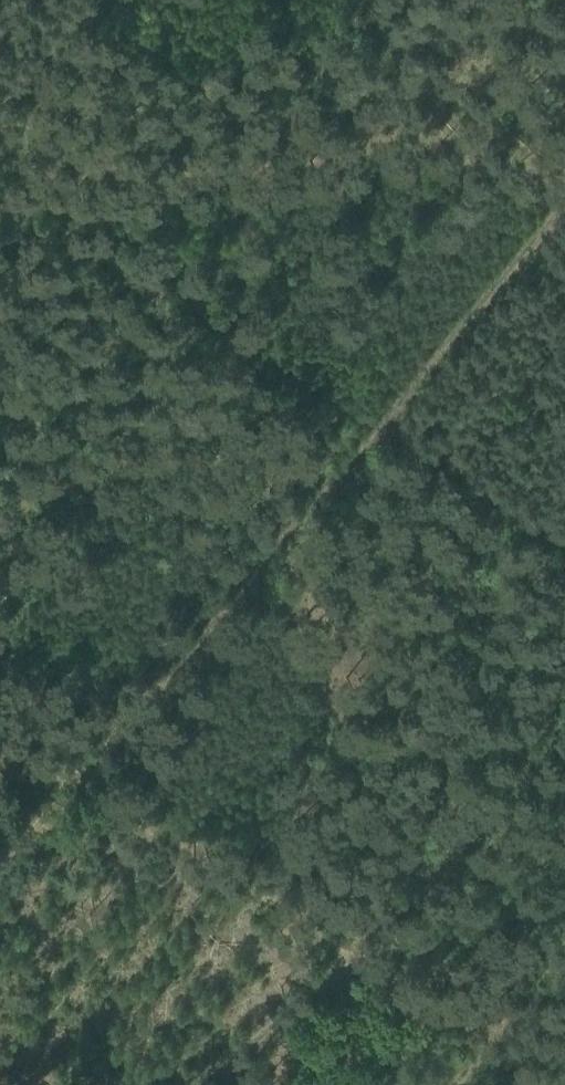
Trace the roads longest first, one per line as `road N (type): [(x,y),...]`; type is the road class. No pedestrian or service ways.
road 1 (track): [(0,732),(368,957)]
road 2 (track): [(368,957),(564,1082)]
road 3 (track): [(368,957),(513,916),(564,876)]
road 4 (track): [(93,0),(0,107)]

